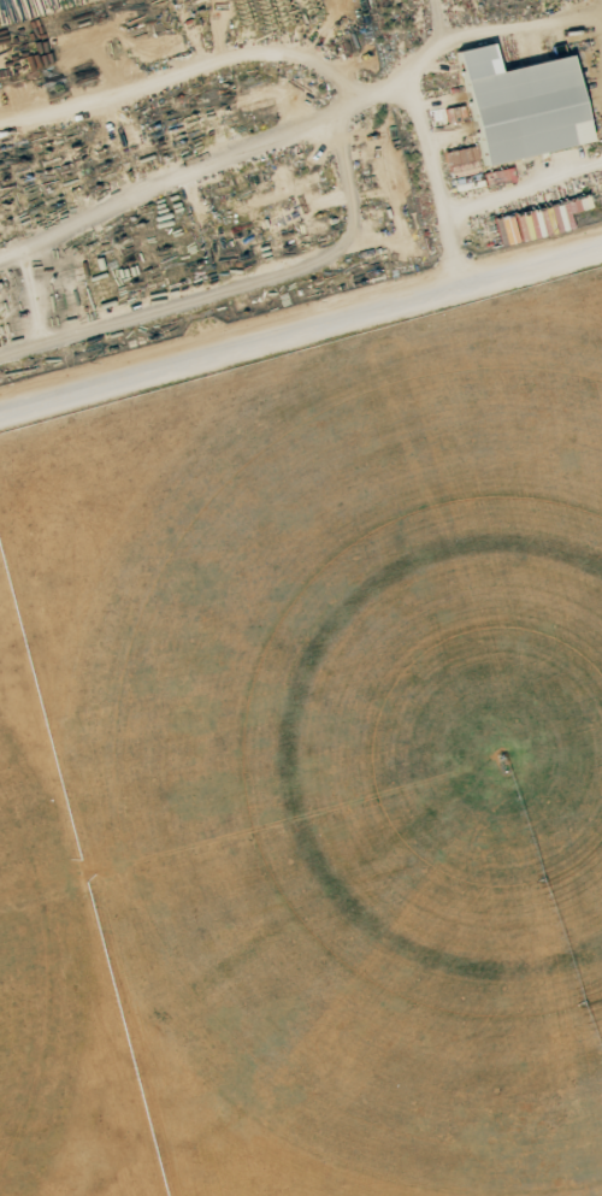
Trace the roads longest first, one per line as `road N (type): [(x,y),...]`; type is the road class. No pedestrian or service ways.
road 1 (residential): [(601,263),(0,420)]

